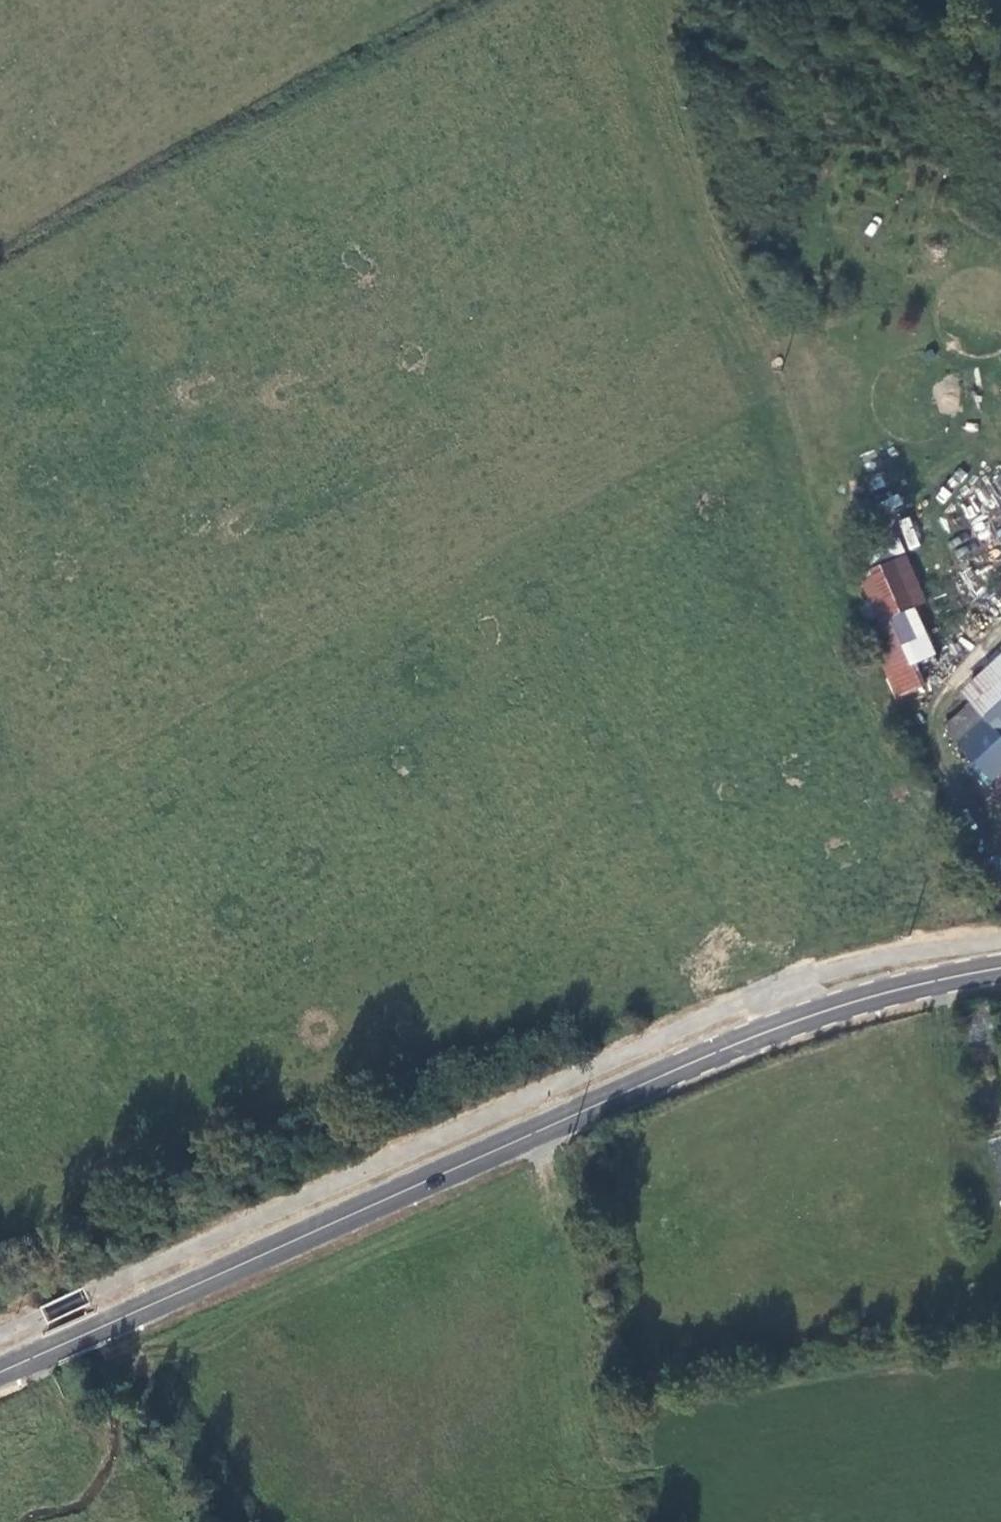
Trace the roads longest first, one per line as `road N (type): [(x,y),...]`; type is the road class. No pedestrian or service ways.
road 1 (secondary): [(0,1374),(685,1063),(871,997),(1000,969)]

